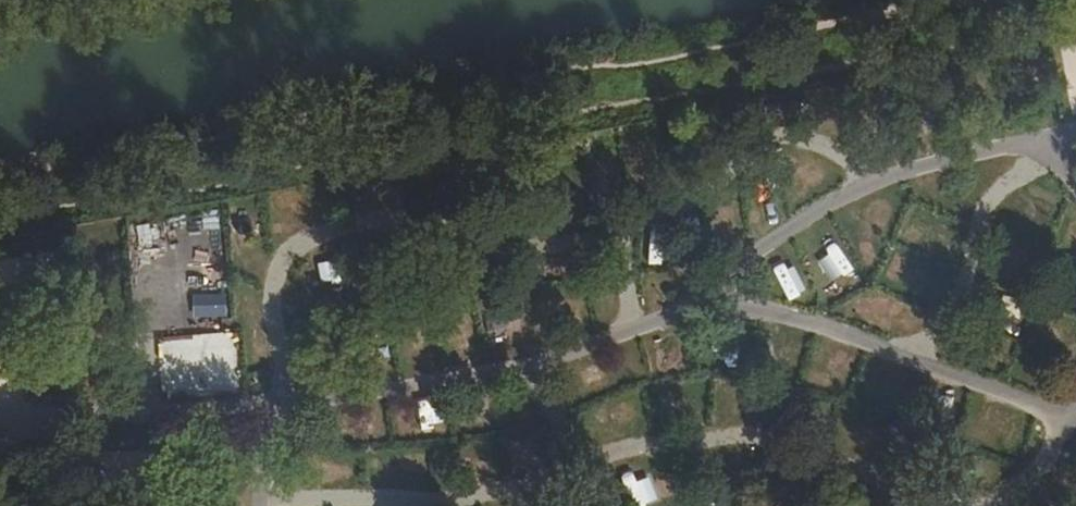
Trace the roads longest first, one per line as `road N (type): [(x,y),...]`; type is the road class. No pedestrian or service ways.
road 1 (track): [(951,0),(0,174)]
road 2 (track): [(580,459),(678,437),(751,444),(845,469),(936,505)]
road 3 (track): [(905,168),(963,256),(1075,327)]
road 4 (track): [(246,251),(267,326),(273,407)]

